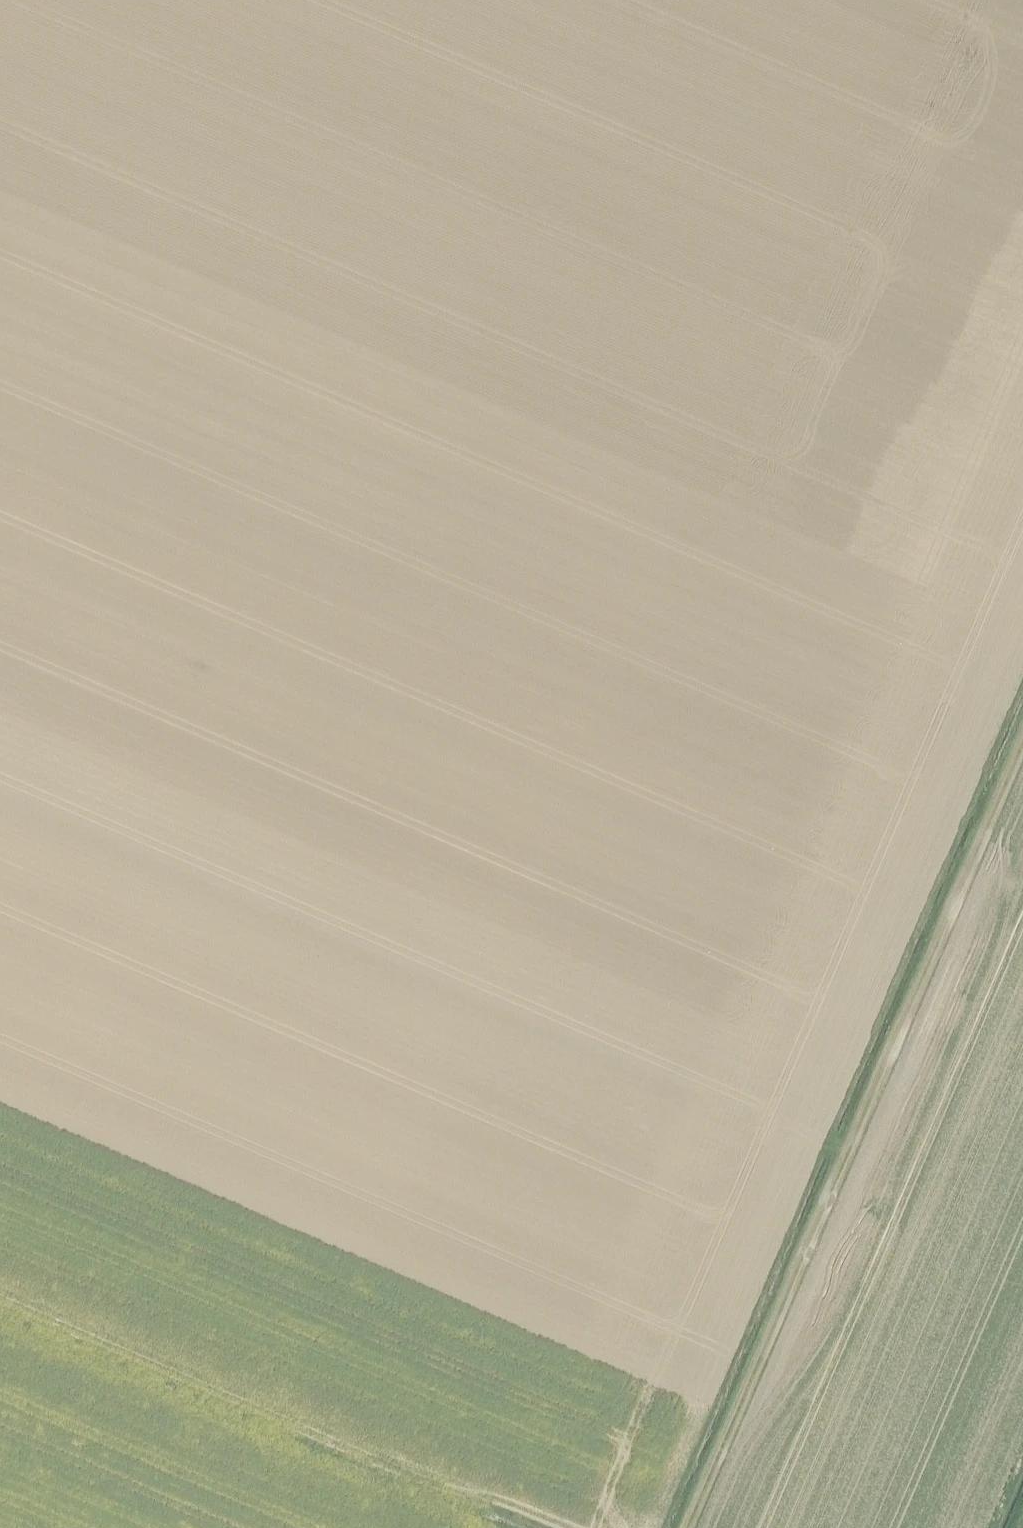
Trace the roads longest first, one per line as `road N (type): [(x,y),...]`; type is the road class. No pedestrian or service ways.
road 1 (track): [(1022,759),(695,1527)]

